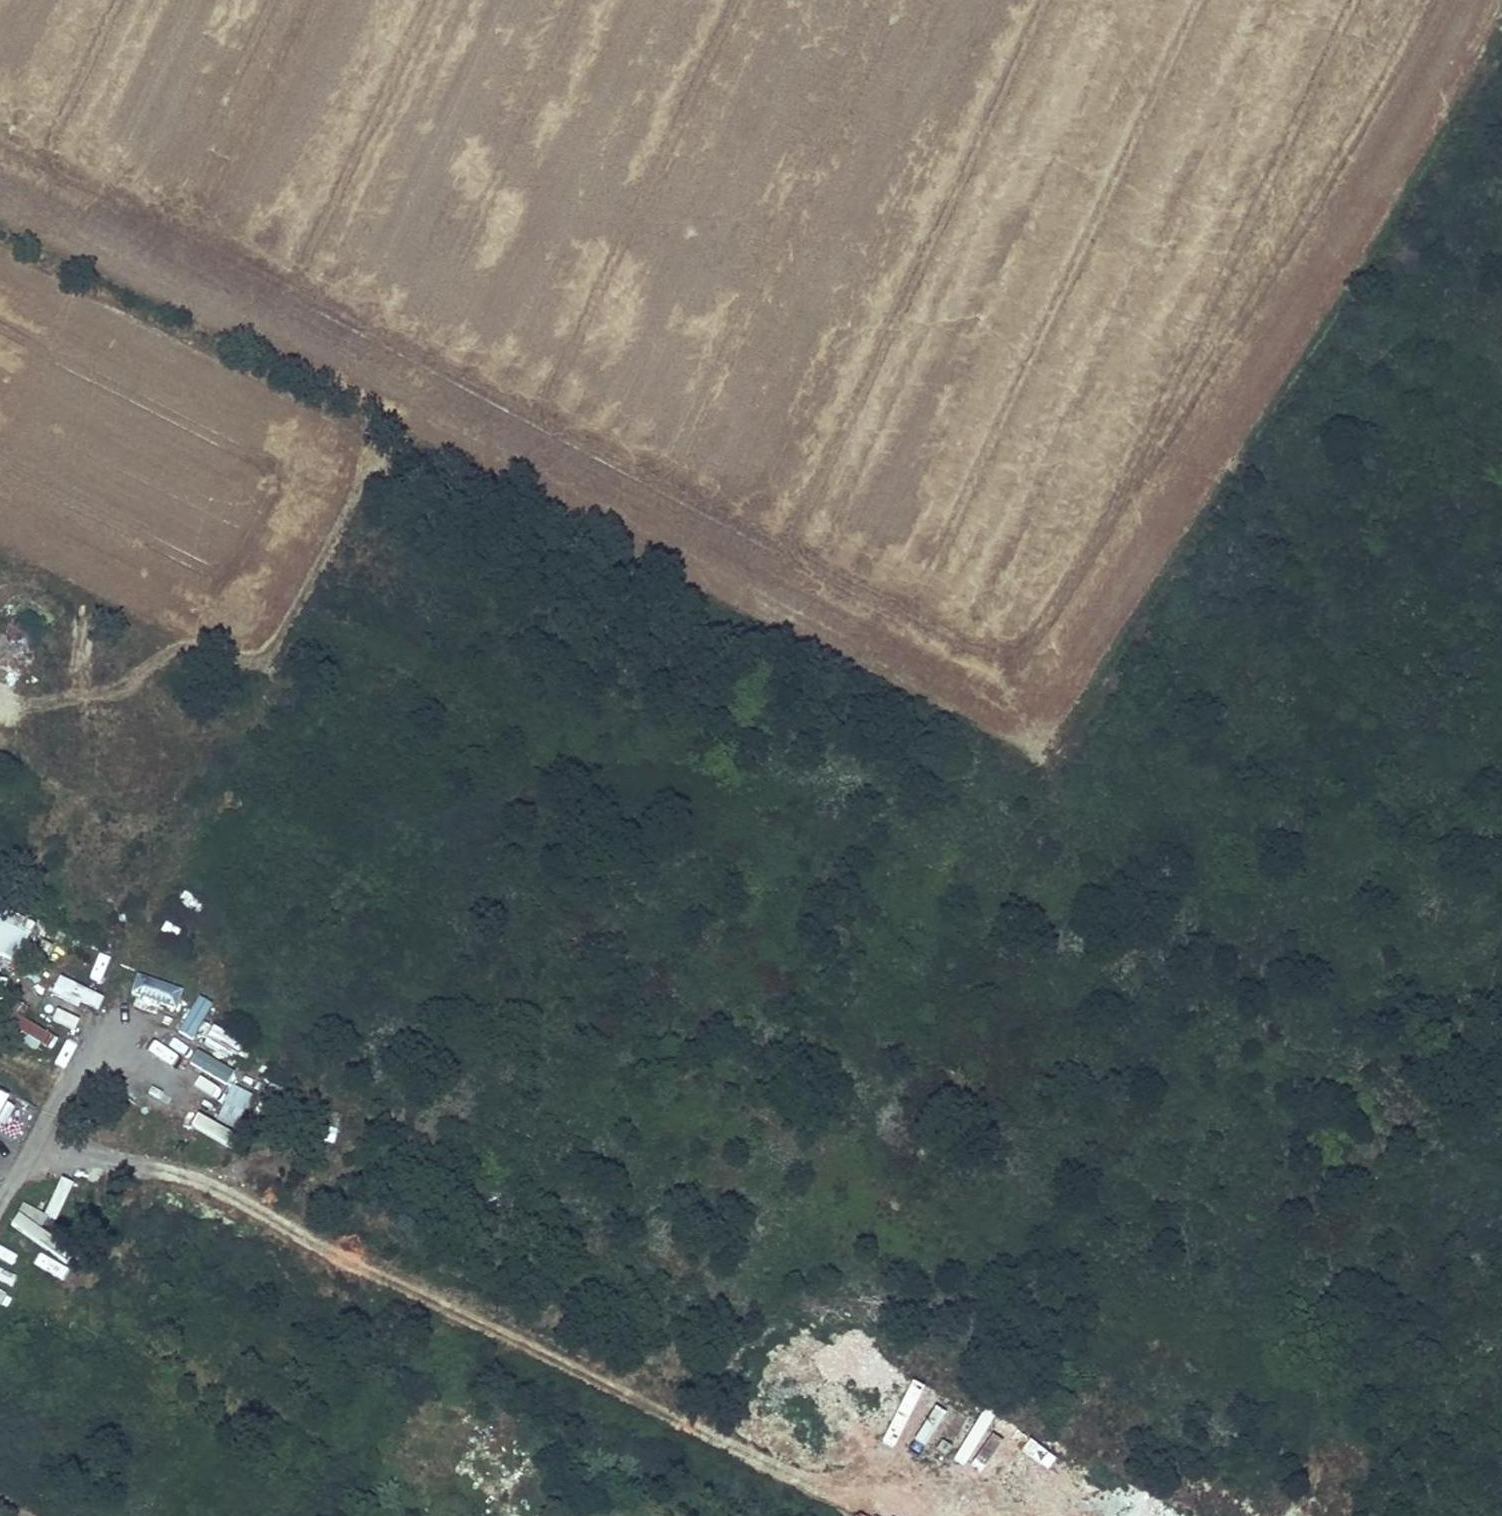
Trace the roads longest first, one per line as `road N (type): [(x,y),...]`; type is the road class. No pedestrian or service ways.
road 1 (unclassified): [(98,1007),(0,1203)]

